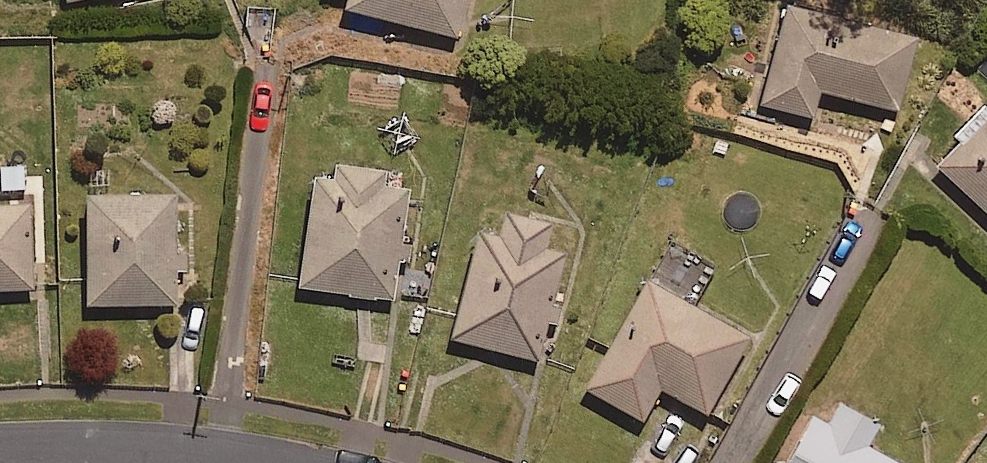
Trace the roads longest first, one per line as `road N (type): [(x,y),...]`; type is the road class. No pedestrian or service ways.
road 1 (residential): [(168,462),(0,462)]

